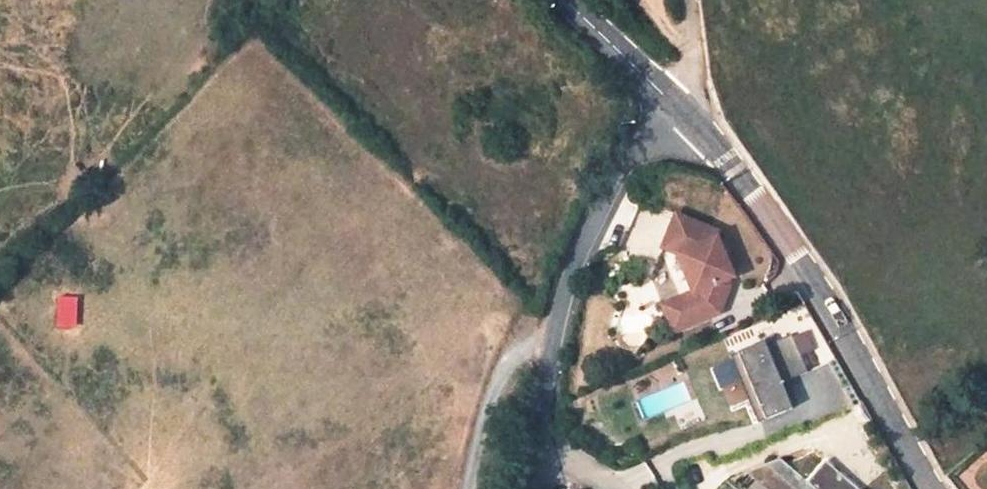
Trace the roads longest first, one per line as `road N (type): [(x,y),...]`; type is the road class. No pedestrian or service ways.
road 1 (tertiary): [(682,105),(758,211),(929,488)]
road 2 (residential): [(531,460),(557,316),(609,195),(682,105)]
road 3 (tertiary): [(566,0),(682,105)]

